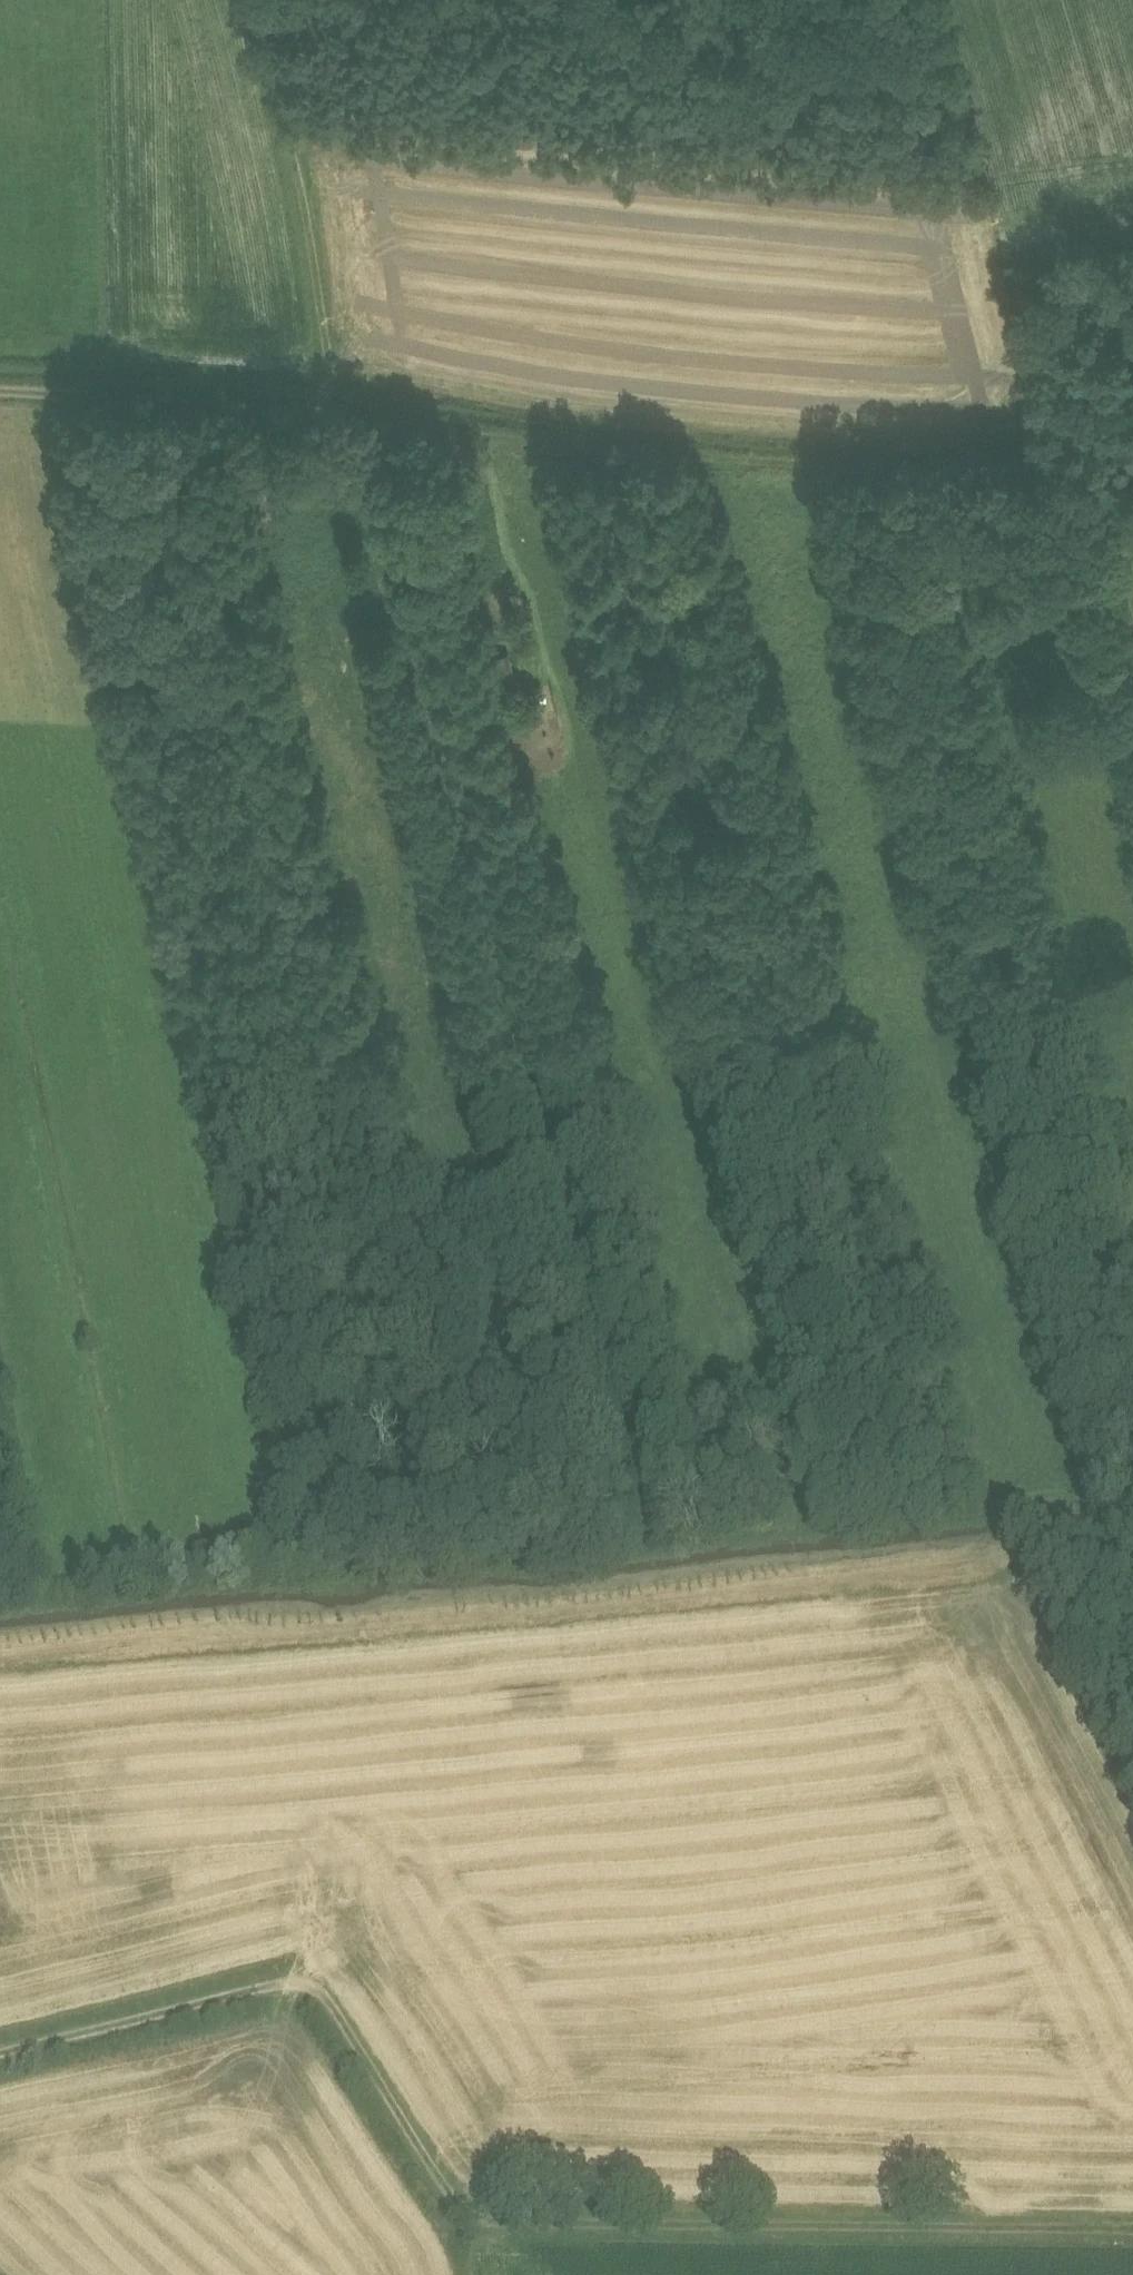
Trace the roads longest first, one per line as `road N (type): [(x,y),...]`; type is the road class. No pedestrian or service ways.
road 1 (track): [(1132,2235),(483,2221),(463,2210),(336,2007),(299,1990),(0,2060)]
road 2 (track): [(1053,465),(822,468),(546,449),(347,415),(0,393)]

